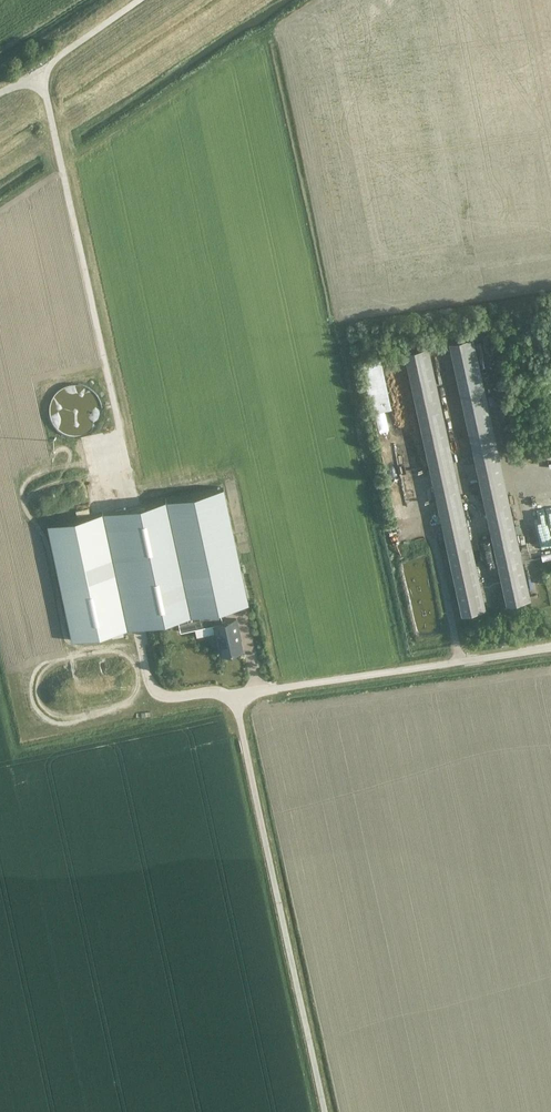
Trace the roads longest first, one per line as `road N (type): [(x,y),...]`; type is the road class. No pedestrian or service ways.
road 1 (unclassified): [(237,699),(550,648)]

